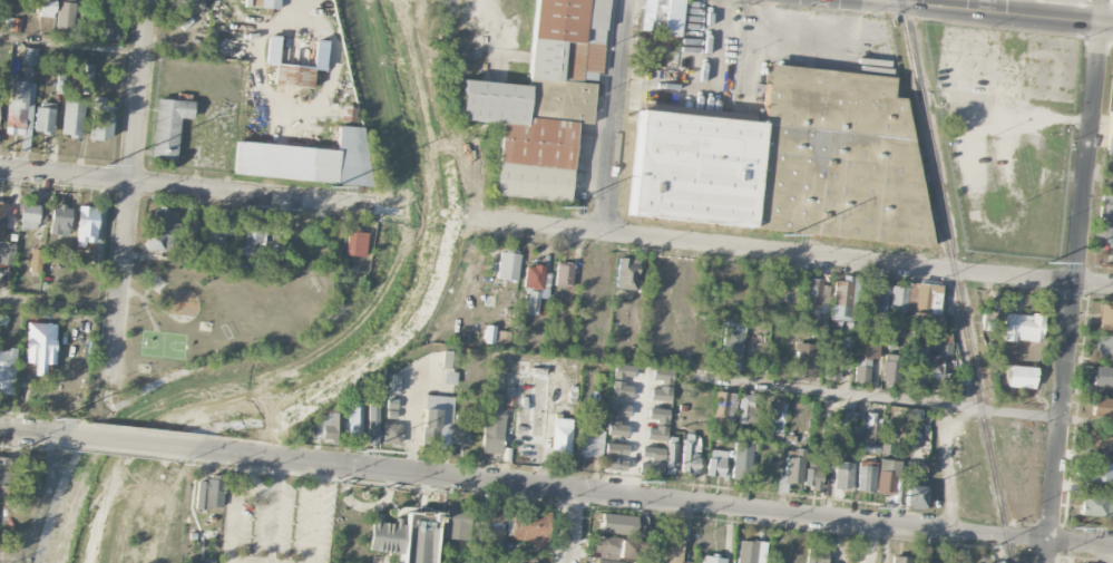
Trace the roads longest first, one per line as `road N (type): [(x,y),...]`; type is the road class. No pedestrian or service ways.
road 1 (residential): [(1112,547),(209,452)]
road 2 (residential): [(1112,286),(469,219)]
road 3 (residential): [(1045,562),(1103,0)]
road 4 (residential): [(109,388),(149,0)]
road 5 (residential): [(1061,419),(694,380)]
road 6 (residential): [(363,206),(0,167)]
road 7 (residential): [(607,234),(630,0)]
road 8 (tertiary): [(889,0),(1112,25)]
road 9 (residential): [(209,452),(67,436)]

